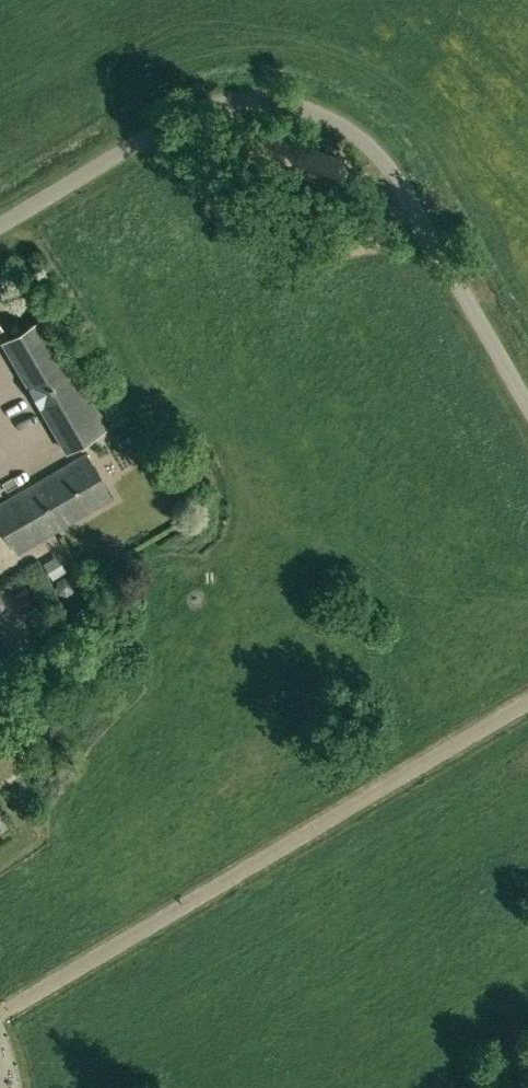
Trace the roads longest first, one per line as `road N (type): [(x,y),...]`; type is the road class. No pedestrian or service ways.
road 1 (unclassified): [(0,229),(168,115),(260,88),(349,106),(416,169),(527,371)]
road 2 (unclassified): [(0,1015),(527,705)]

